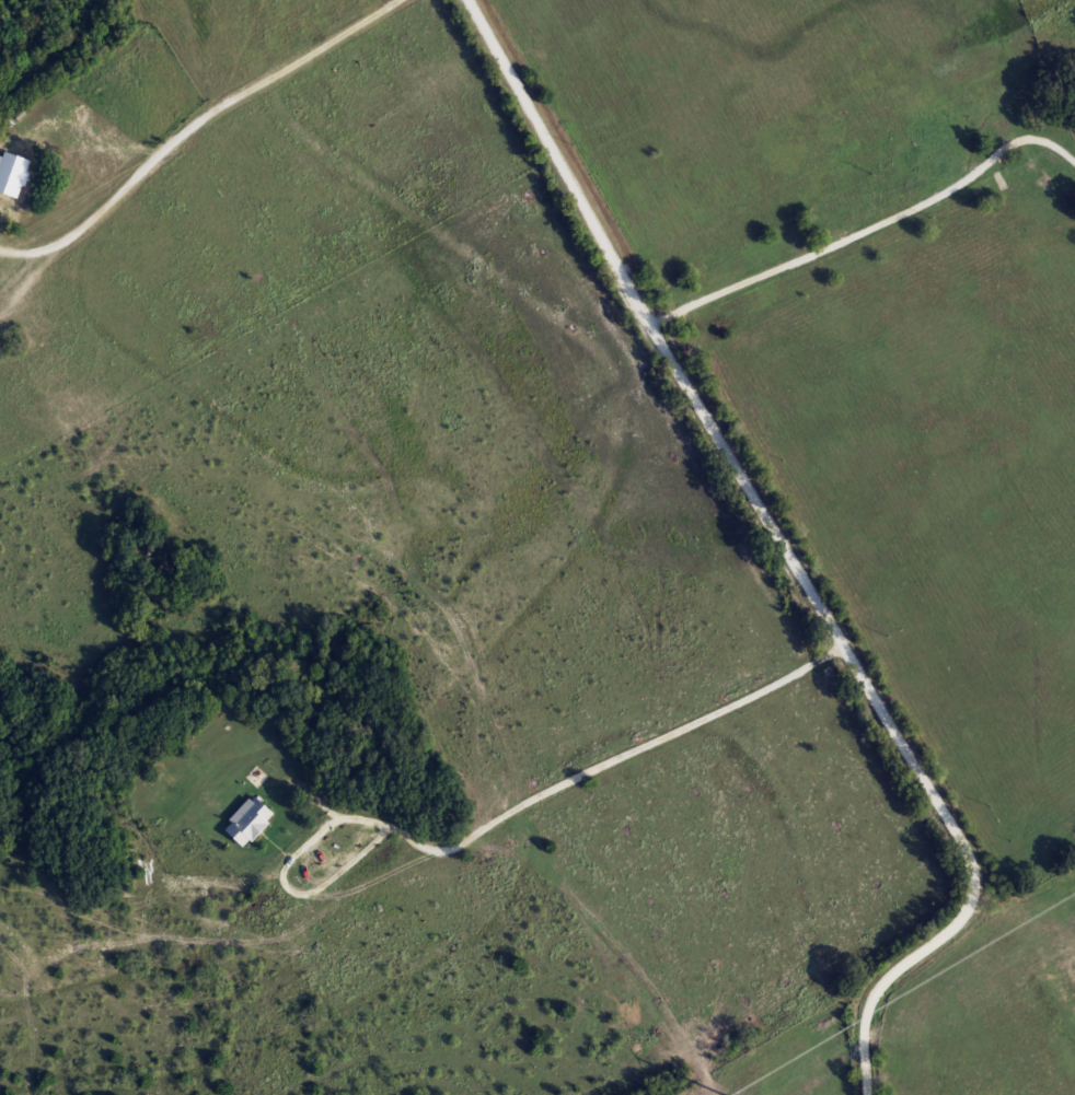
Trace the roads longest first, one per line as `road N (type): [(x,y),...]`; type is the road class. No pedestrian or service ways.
road 1 (residential): [(868,1094),(863,1032),(872,988),(964,910),(972,872),(964,838),(465,0)]
road 2 (residential): [(0,244),(51,242),(252,78),(388,0)]

